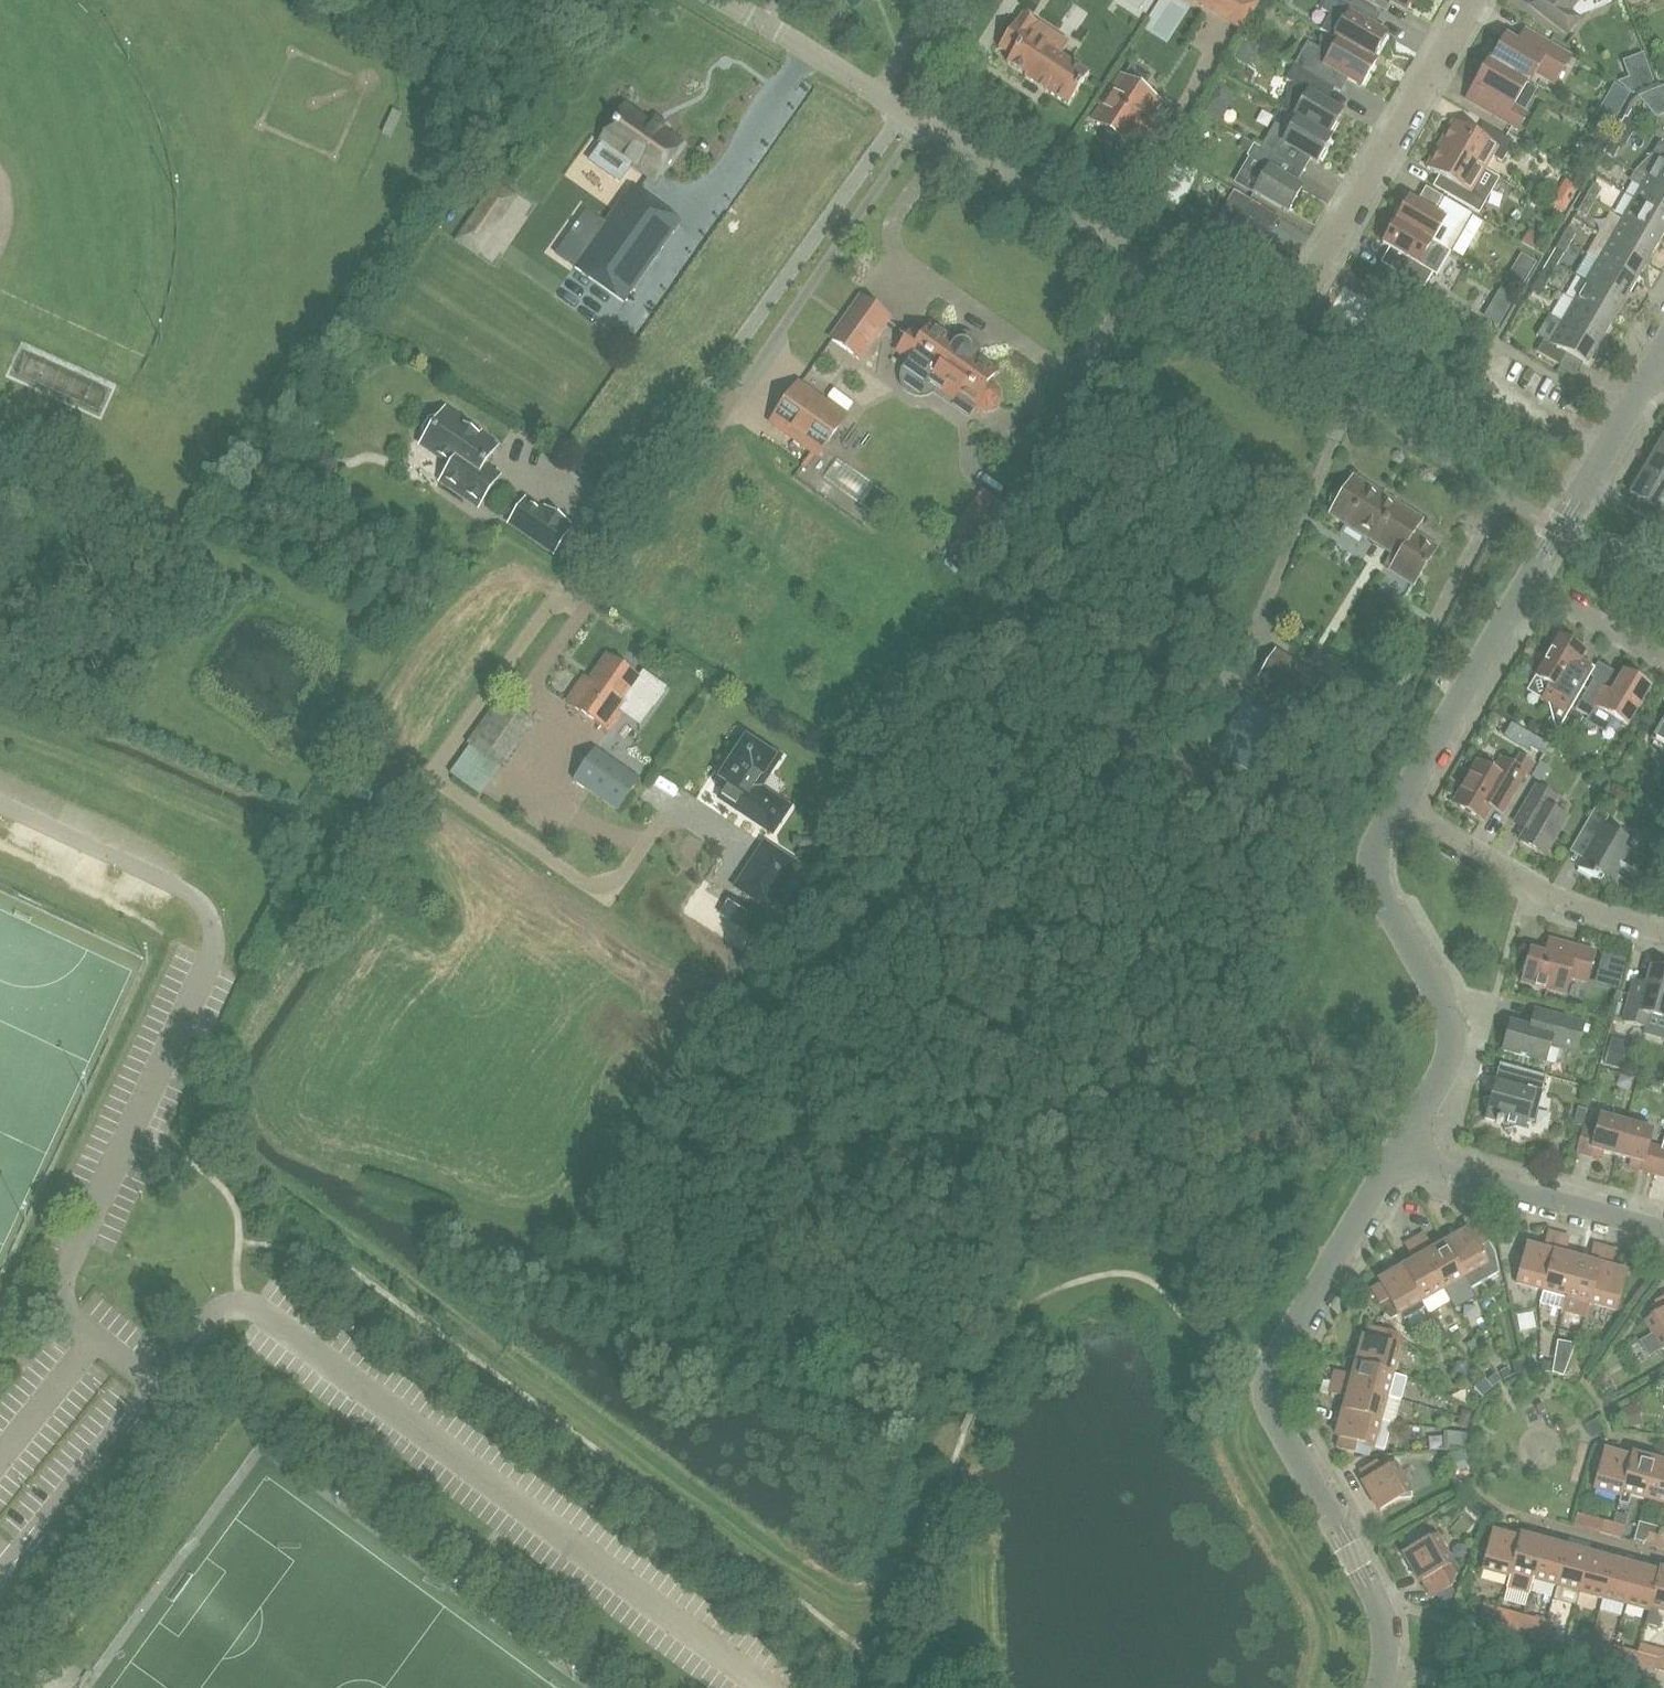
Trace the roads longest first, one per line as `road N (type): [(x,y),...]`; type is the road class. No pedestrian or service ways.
road 1 (residential): [(1278,348),(769,26),(711,0)]
road 2 (unclassified): [(1380,1687),(1383,1611),(1277,1421),(1271,1395),(1286,1350),(1400,1152)]
road 3 (residential): [(1278,348),(1473,0)]
road 4 (unclassified): [(1400,1152),(1445,1067),(1448,1034),(1442,1004),(1379,889),(1375,851),(1397,806)]
road 5 (unclassified): [(1663,932),(1565,903),(1397,806)]
road 6 (residential): [(1316,374),(1558,531)]
road 7 (residential): [(1663,1231),(1400,1152)]
road 8 (unclassified): [(1397,806),(1529,582)]
road 9 (residential): [(1558,531),(1659,362)]
road 10 (residential): [(1663,659),(1529,582)]

